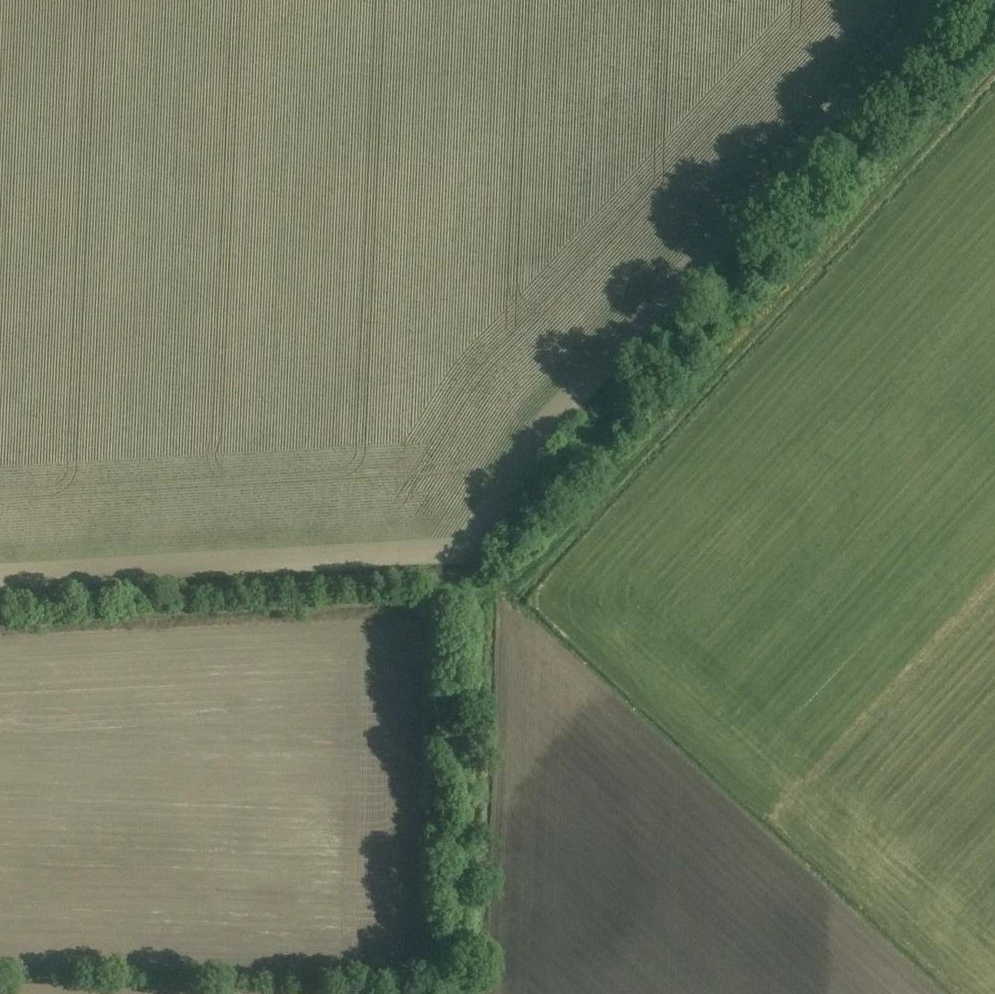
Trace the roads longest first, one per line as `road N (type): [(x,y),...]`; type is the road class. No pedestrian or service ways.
road 1 (track): [(460,993),(471,597)]

